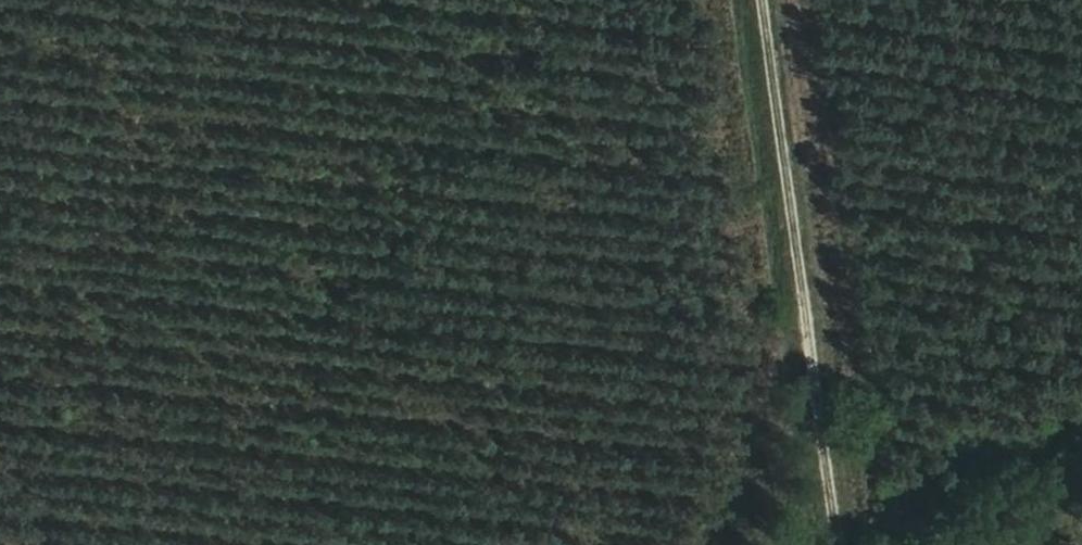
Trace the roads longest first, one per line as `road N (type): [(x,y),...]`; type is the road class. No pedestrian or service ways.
road 1 (track): [(843,544),(770,0)]

